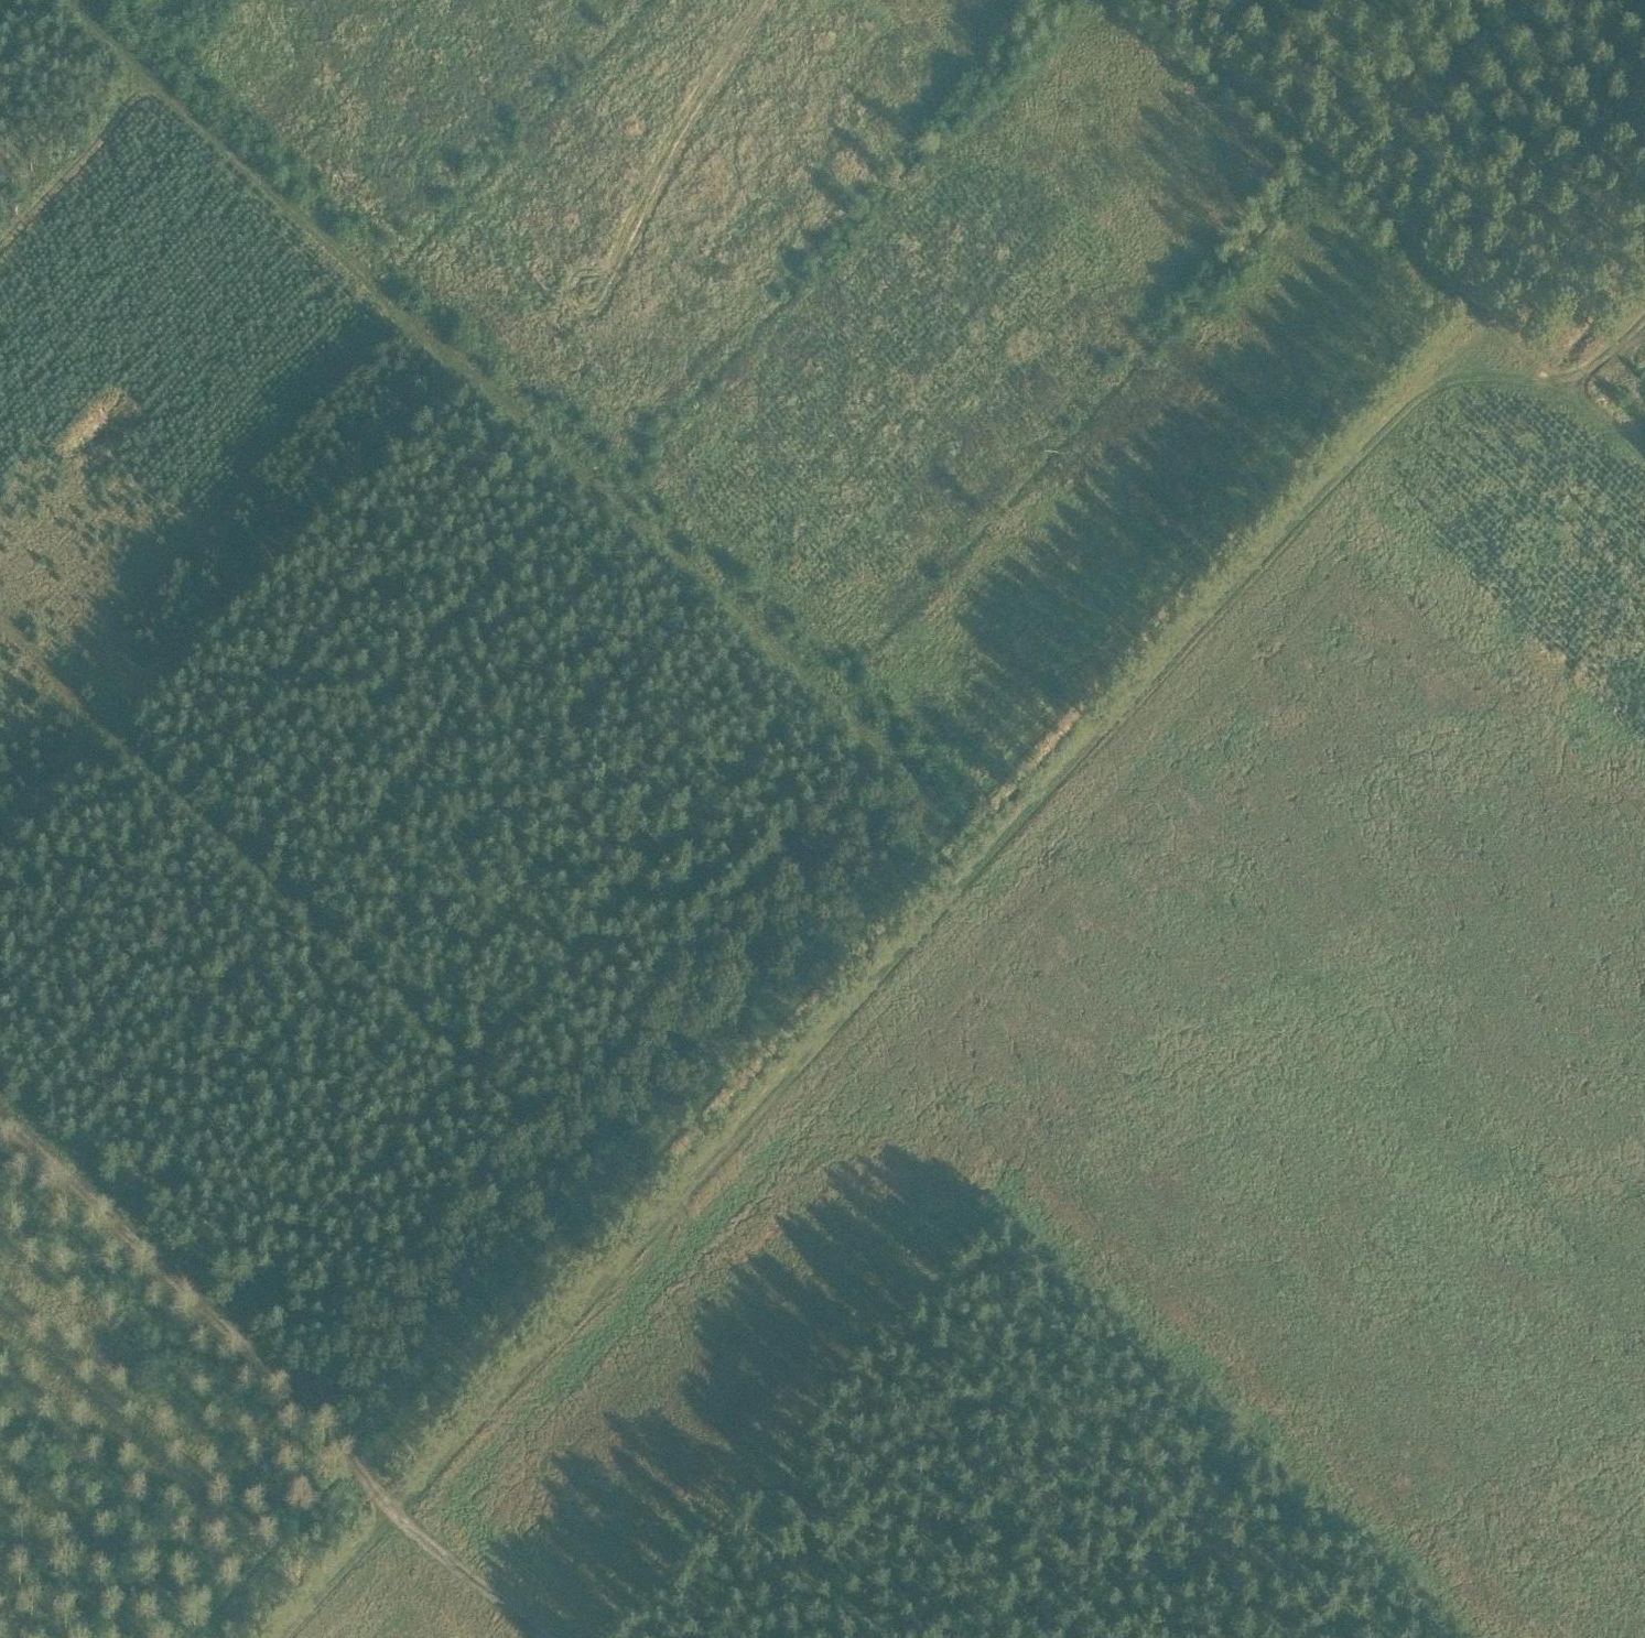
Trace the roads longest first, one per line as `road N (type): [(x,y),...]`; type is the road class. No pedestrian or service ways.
road 1 (track): [(534,1637),(384,1504),(323,1412),(0,1117)]

